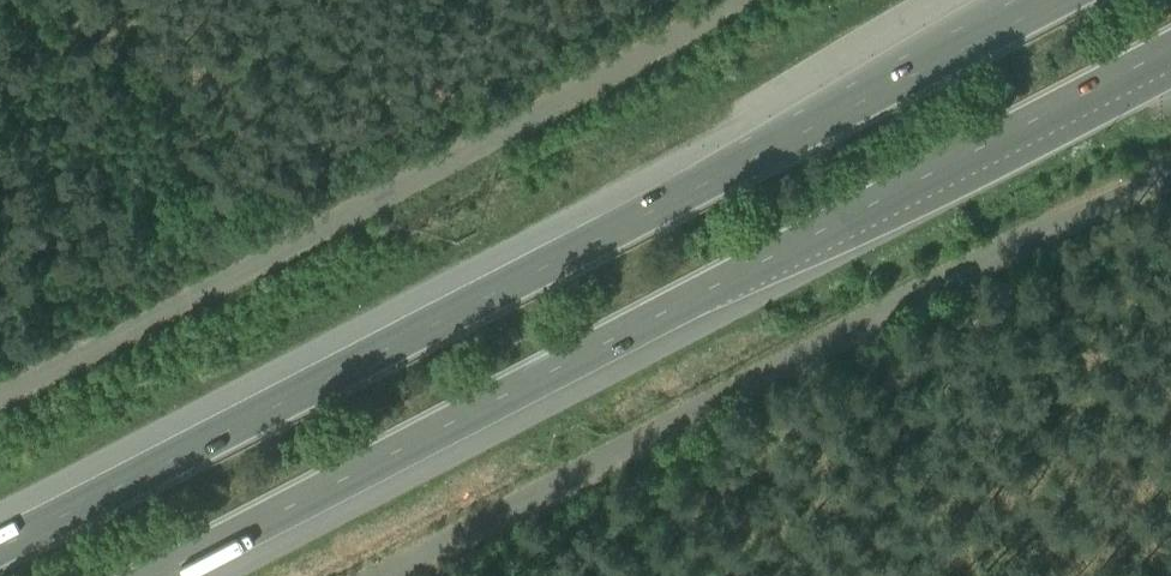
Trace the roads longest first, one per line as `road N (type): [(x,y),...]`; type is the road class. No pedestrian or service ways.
road 1 (motorway): [(1046,0),(0,539)]
road 2 (motorway): [(150,575),(1170,49)]
road 3 (unclassified): [(732,0),(0,388)]

